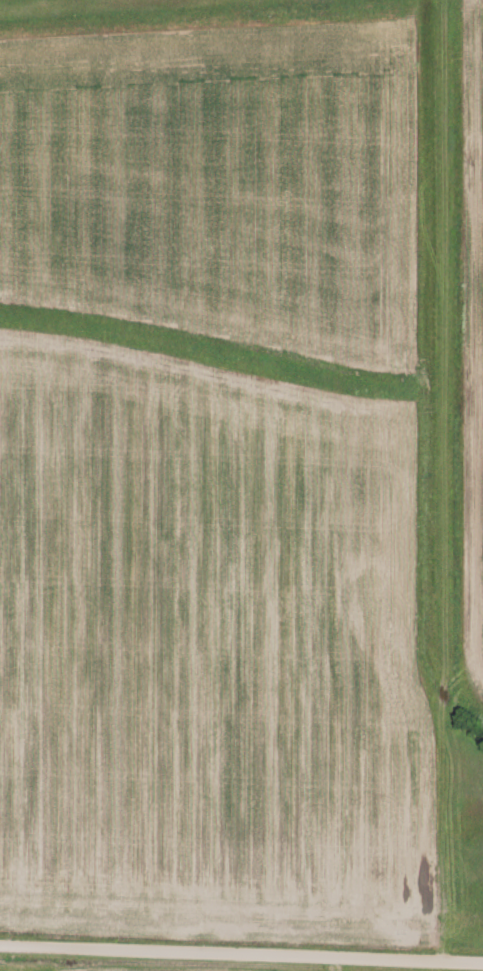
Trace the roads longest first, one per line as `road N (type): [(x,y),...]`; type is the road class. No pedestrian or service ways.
road 1 (residential): [(482,963),(0,946)]

